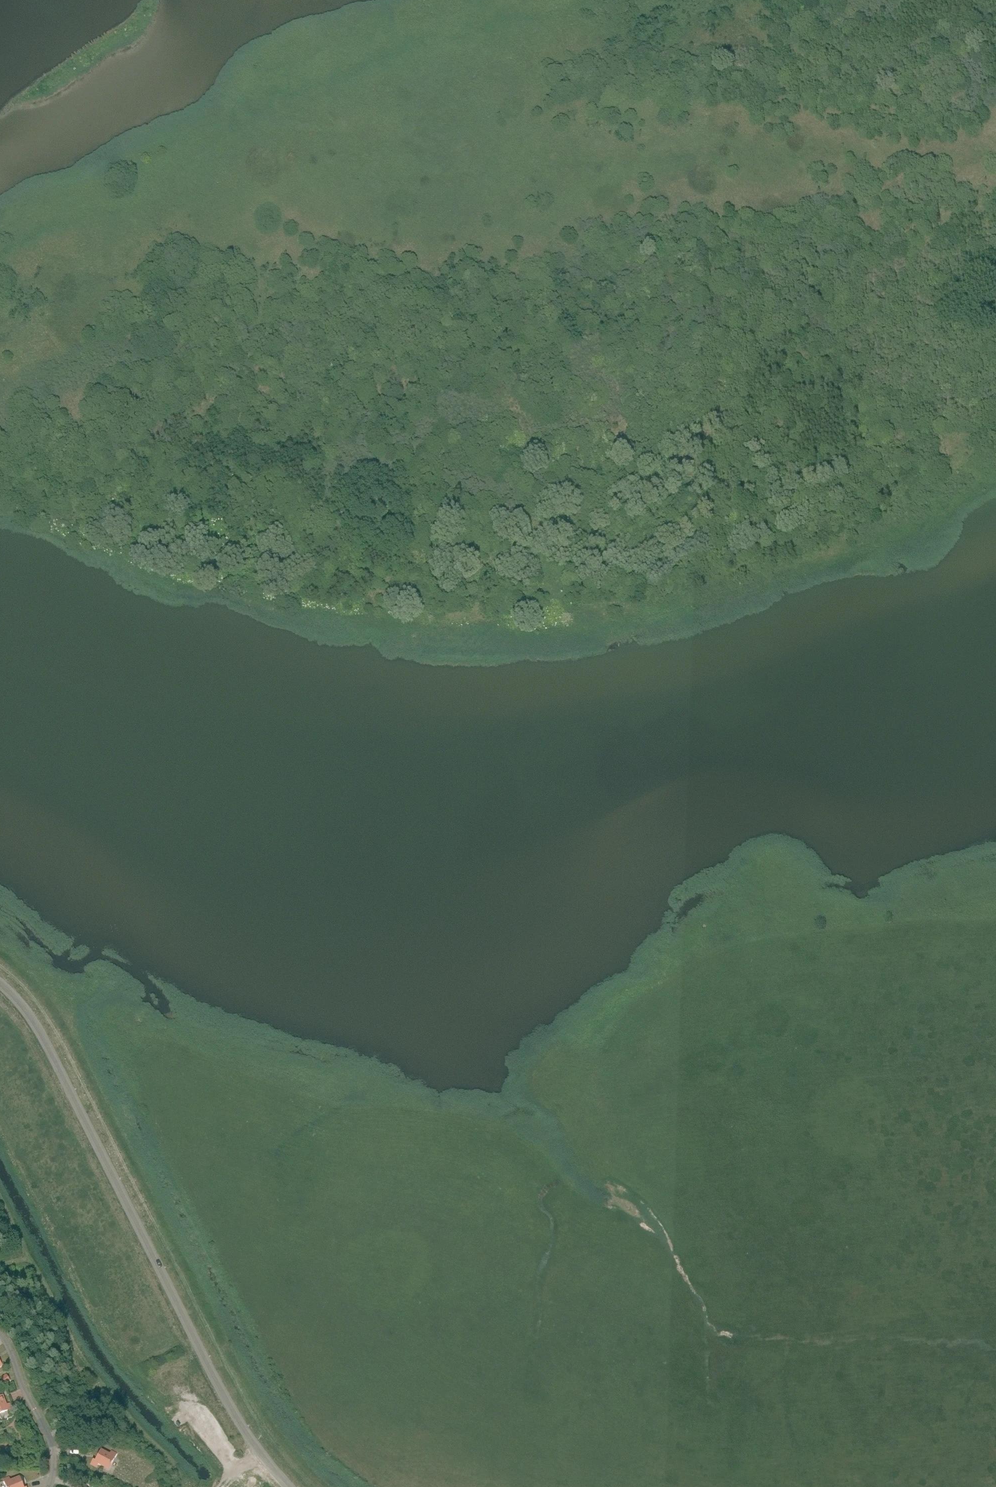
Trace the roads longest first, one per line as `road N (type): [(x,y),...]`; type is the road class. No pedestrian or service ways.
road 1 (unclassified): [(288,1486),(243,1428),(49,1049),(0,983)]

